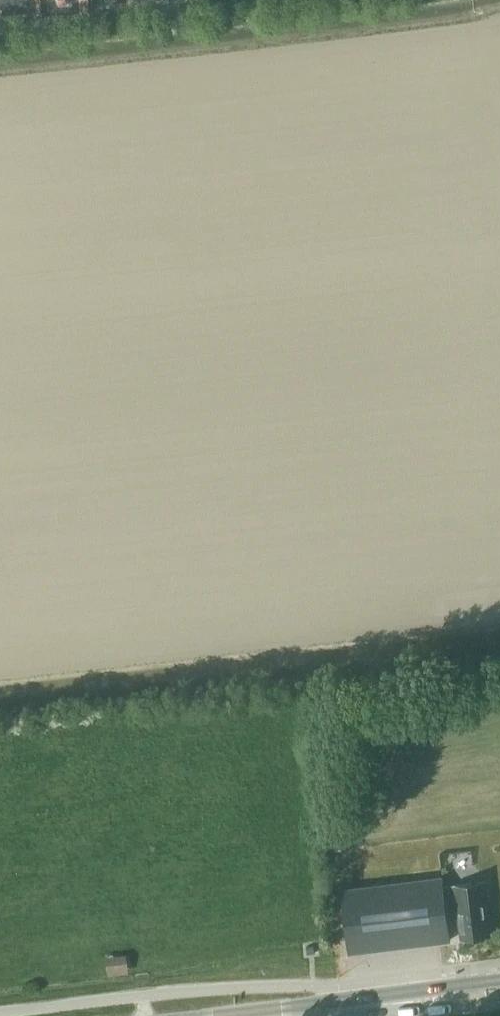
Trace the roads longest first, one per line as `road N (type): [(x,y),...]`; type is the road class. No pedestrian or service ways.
road 1 (primary): [(263,1015),(405,1002)]

